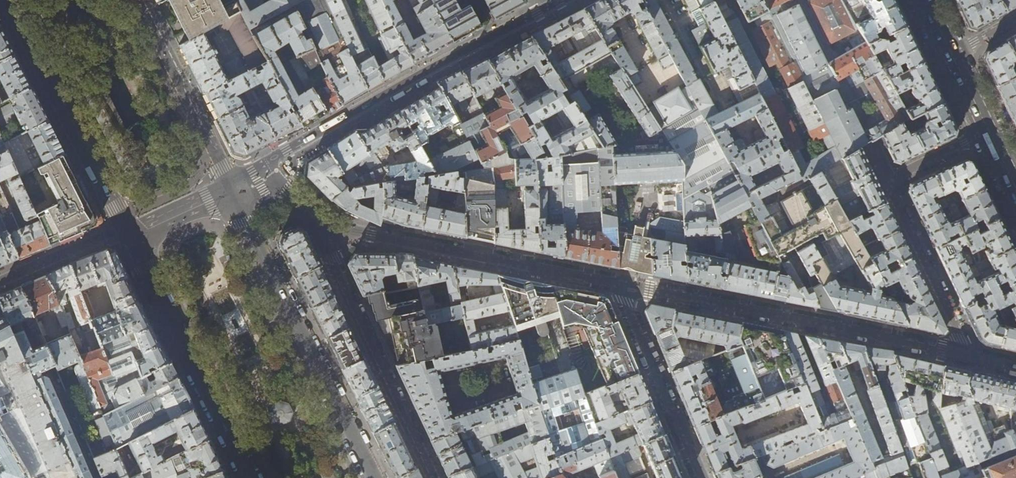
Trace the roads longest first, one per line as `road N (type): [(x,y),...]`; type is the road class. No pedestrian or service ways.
road 1 (residential): [(620,284),(965,355)]
road 2 (tertiary): [(375,477),(229,185)]
road 3 (residential): [(549,9),(269,161)]
road 4 (residential): [(320,224),(620,284)]
road 5 (residential): [(986,133),(906,171),(894,189),(965,355)]
road 6 (tertiary): [(123,228),(250,477)]
road 7 (residential): [(435,477),(320,224)]
road 8 (residential): [(7,0),(123,228)]
road 9 (residential): [(620,284),(700,477)]
road 10 (residential): [(229,185),(136,0)]

